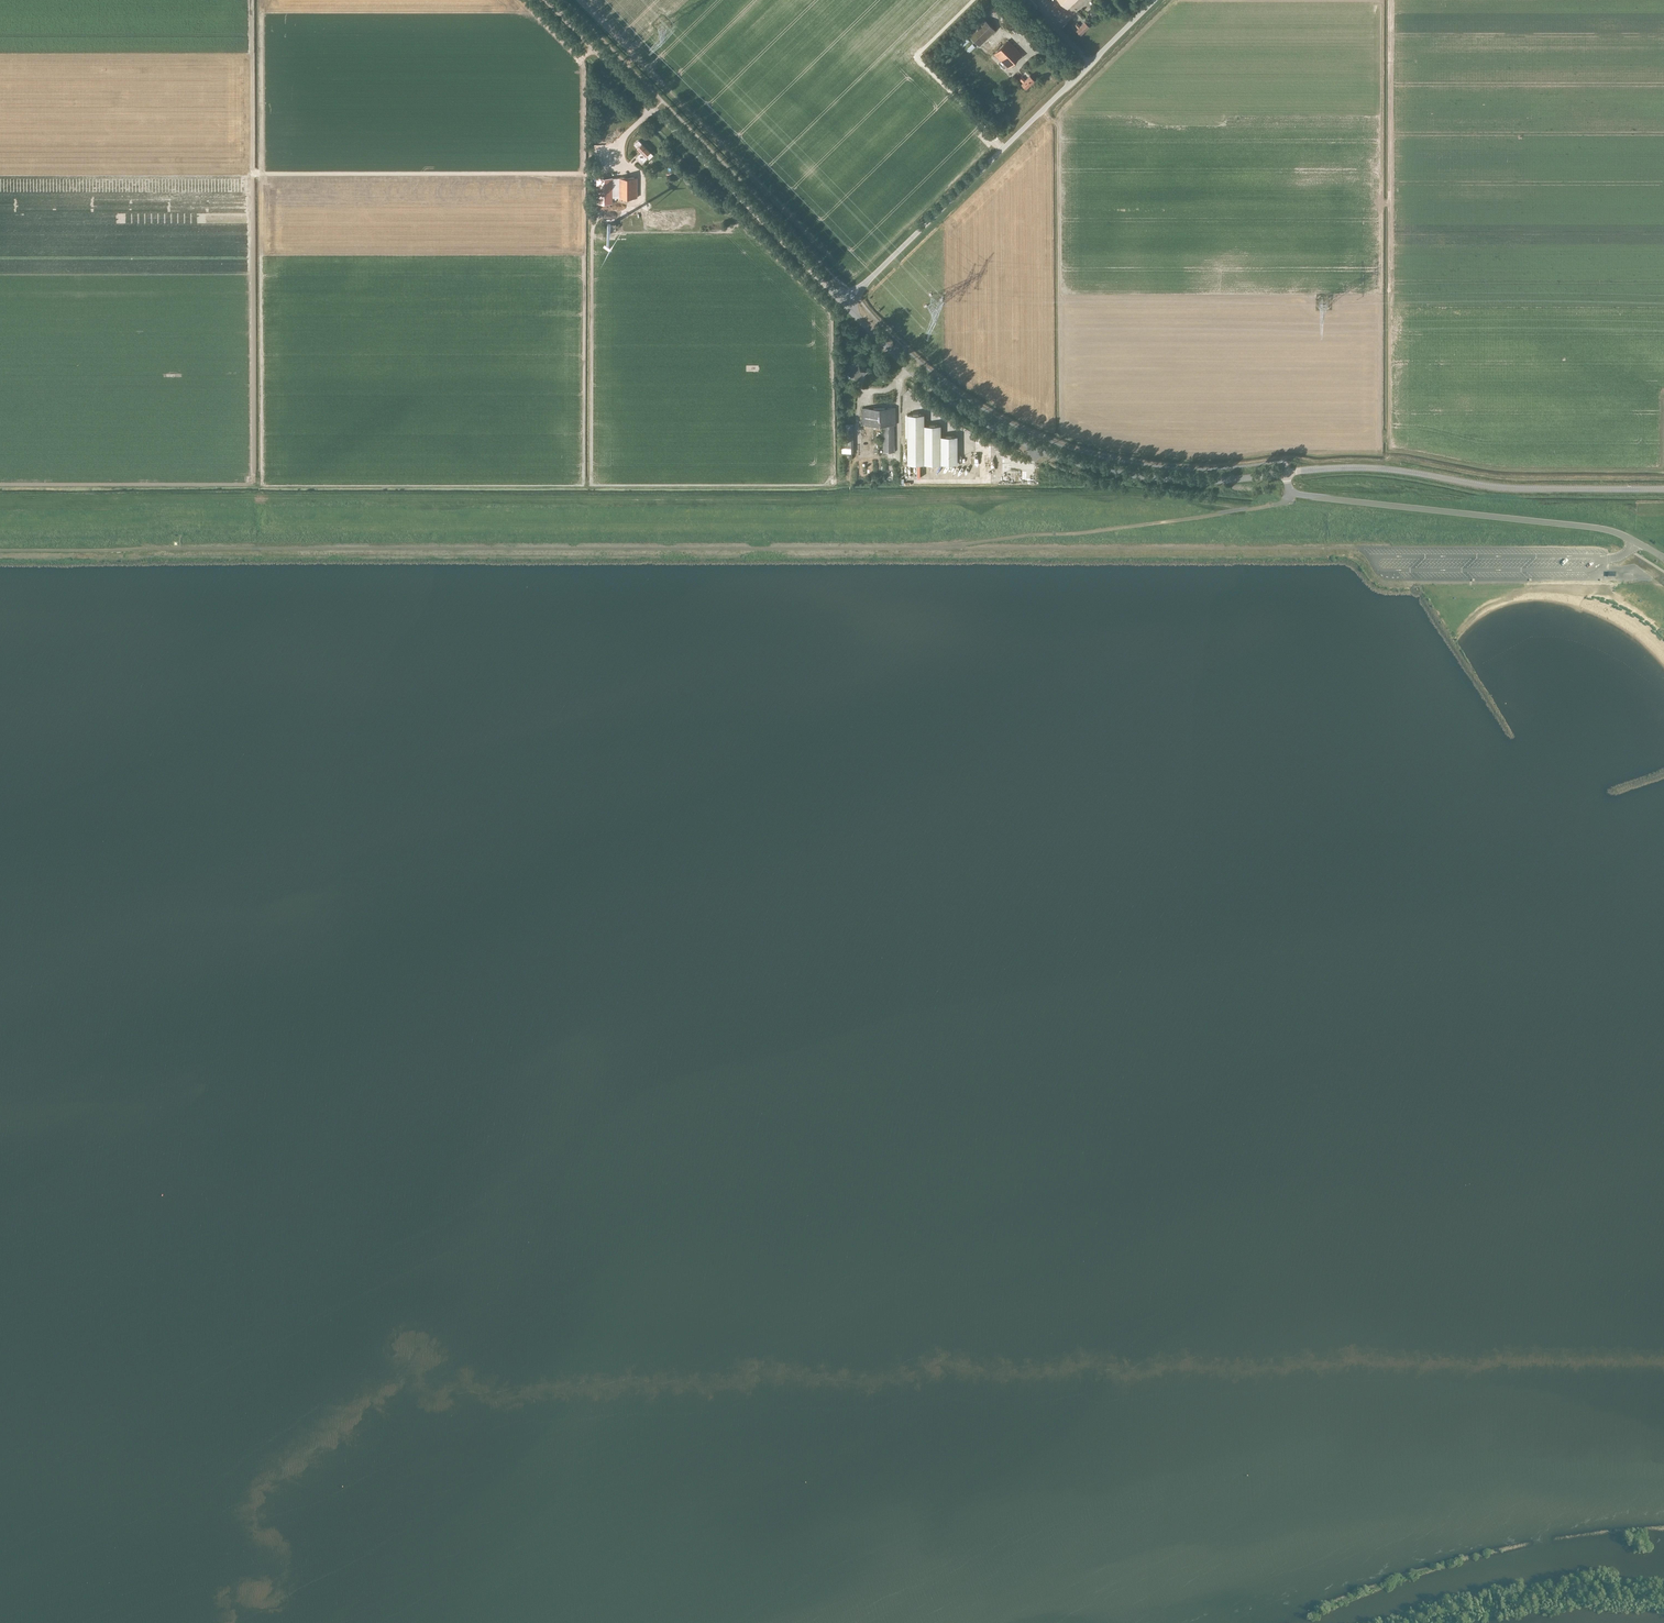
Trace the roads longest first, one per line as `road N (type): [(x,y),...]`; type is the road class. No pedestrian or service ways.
road 1 (unclassified): [(0,549),(945,547),(1237,510),(1284,502),(1289,493)]
road 2 (unclassified): [(1286,473),(1191,482),(1052,456),(952,404),(848,308)]
road 3 (unclassified): [(840,300),(546,0)]
road 4 (unclassified): [(861,288),(1155,0)]
road 5 (unclassified): [(1663,489),(1509,488),(1360,468),(1286,473)]
road 6 (unclassified): [(1634,540),(1591,526),(1289,493)]

